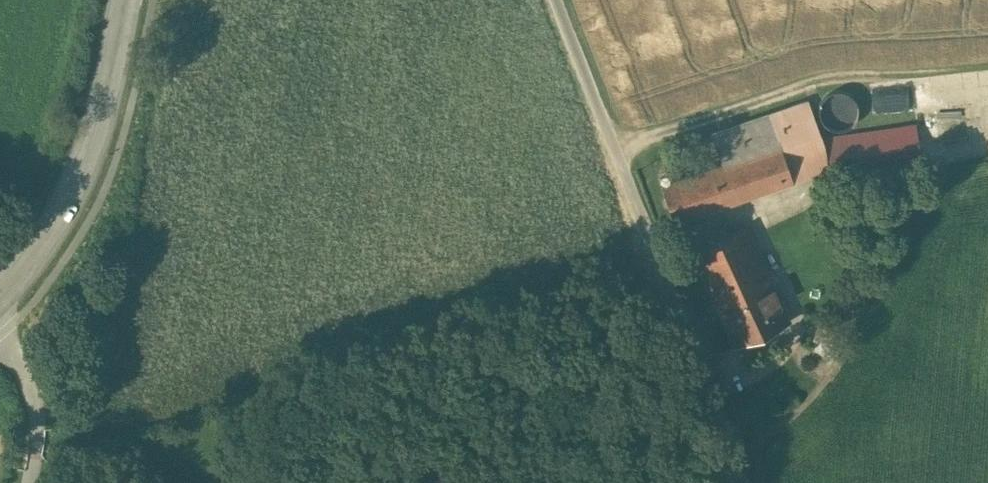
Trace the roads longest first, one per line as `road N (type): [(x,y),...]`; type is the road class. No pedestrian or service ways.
road 1 (unclassified): [(742,482),(557,0)]
road 2 (track): [(702,367),(374,482)]
road 3 (secondary): [(0,290),(37,246),(84,163),(125,0)]

